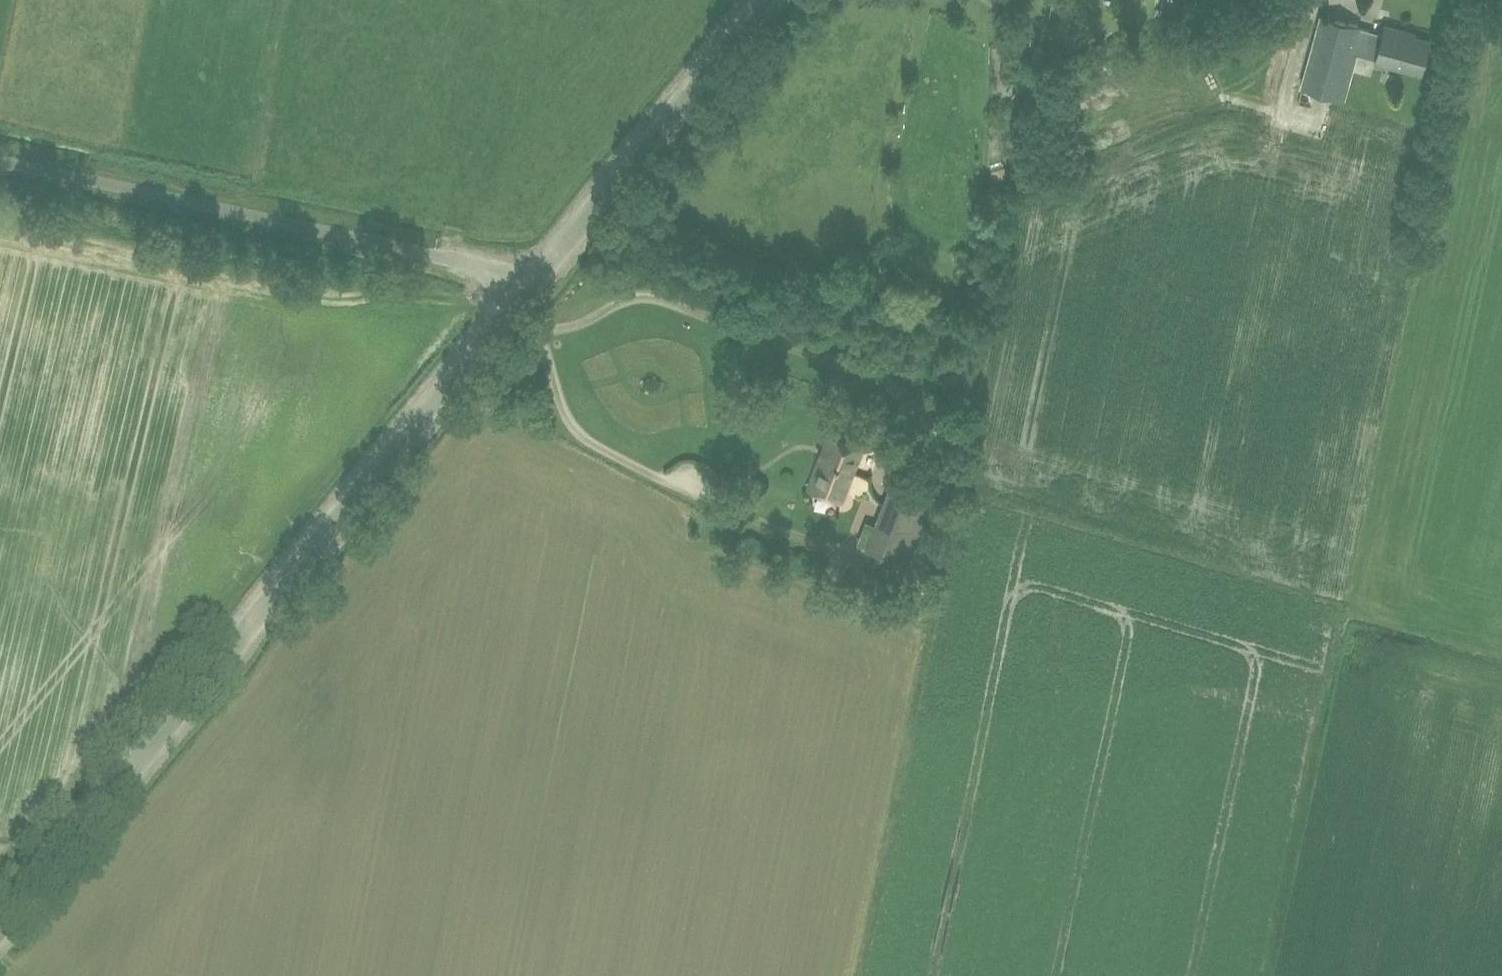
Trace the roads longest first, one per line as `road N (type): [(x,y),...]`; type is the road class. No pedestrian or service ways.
road 1 (tertiary): [(0,932),(531,290)]
road 2 (unclassified): [(531,290),(493,269),(0,161)]
road 3 (tertiary): [(531,290),(767,0)]

